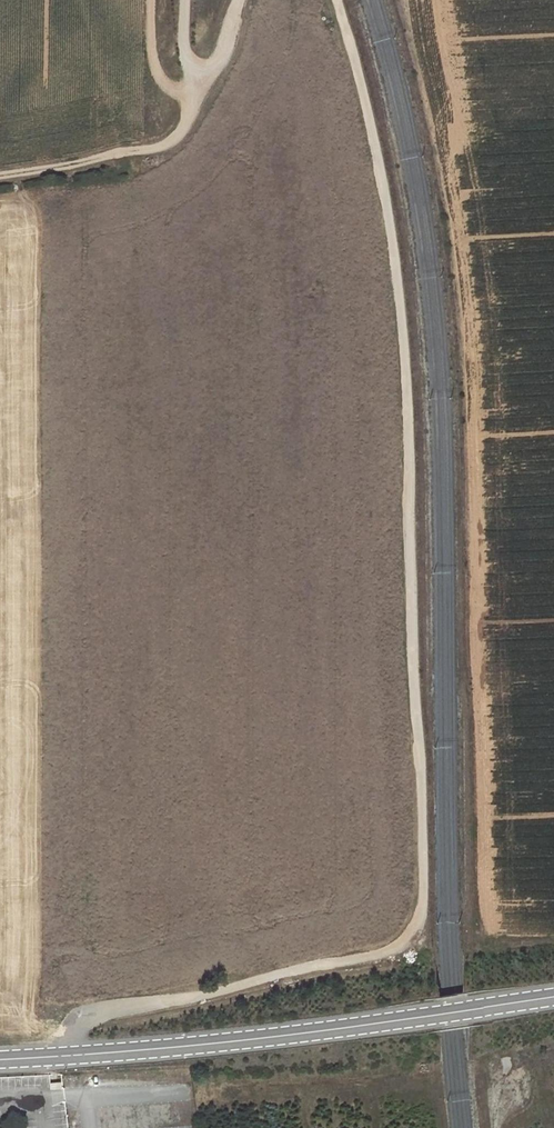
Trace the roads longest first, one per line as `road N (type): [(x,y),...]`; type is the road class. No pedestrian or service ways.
road 1 (track): [(337,0),(398,272),(421,921),(392,954),(102,1011),(76,1026),(68,1056)]
road 2 (secondary): [(553,997),(228,1042),(0,1059)]
road 3 (track): [(185,0),(183,39),(204,88),(180,134),(158,147),(0,176)]
road 4 (track): [(150,0),(156,72),(177,90),(204,88),(241,0)]

